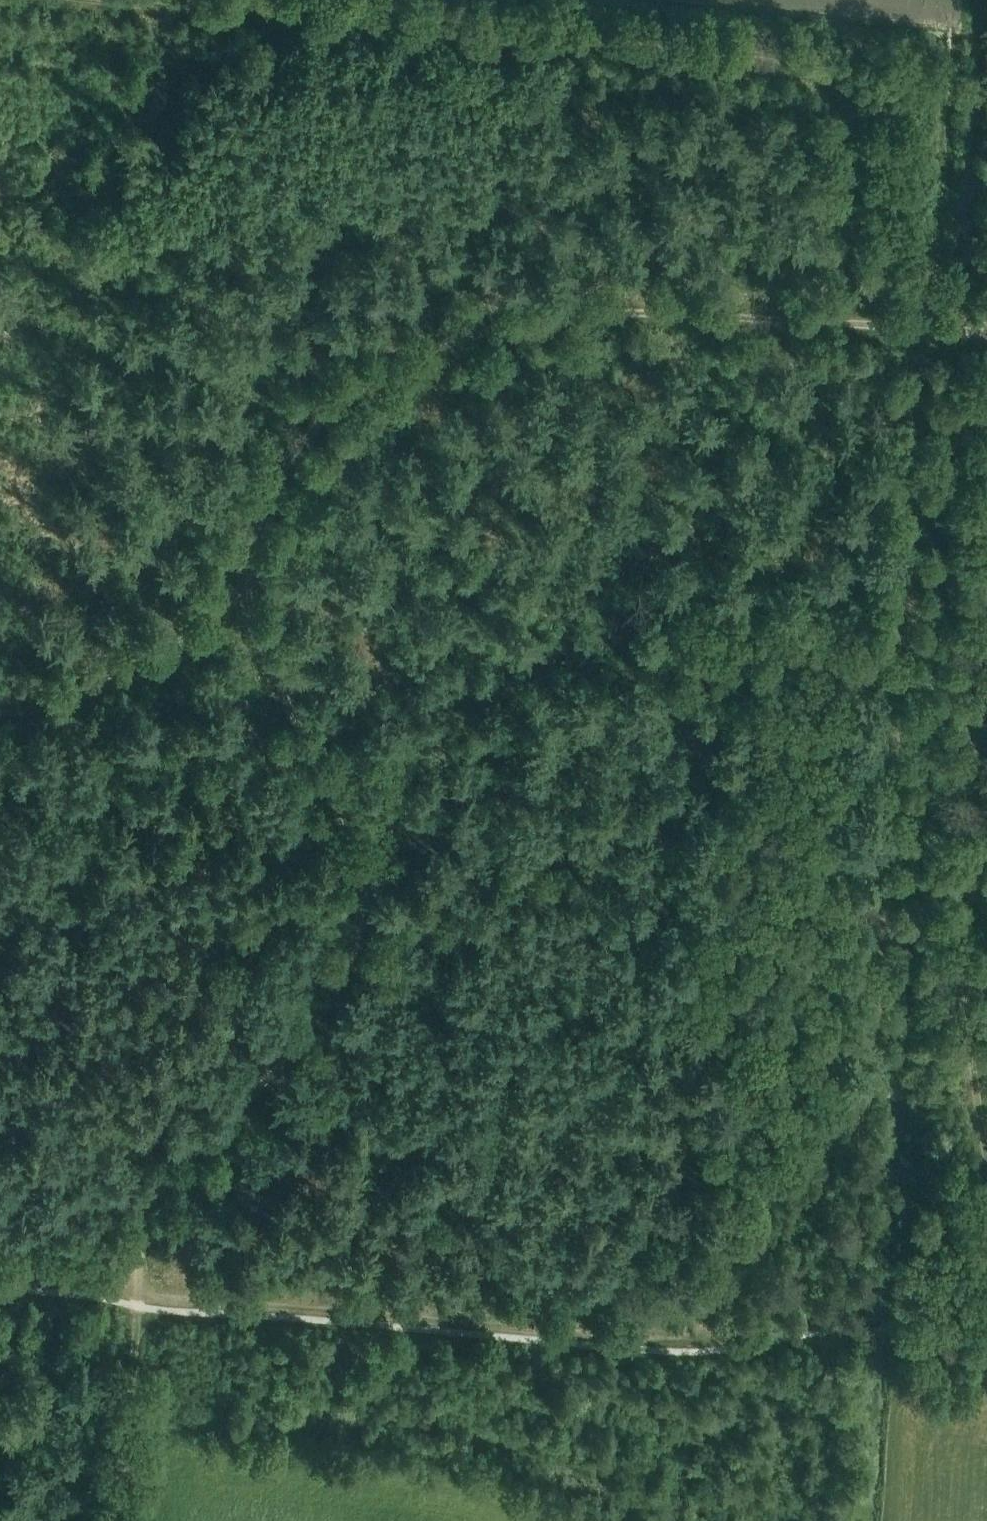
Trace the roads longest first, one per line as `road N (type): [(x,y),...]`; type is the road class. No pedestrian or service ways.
road 1 (track): [(143,1292),(667,1341),(707,1339),(735,1322),(843,1147),(877,1059),(923,329)]
road 2 (track): [(144,0),(802,73),(821,81),(845,118),(853,292),(868,324)]
road 3 (track): [(248,607),(249,550),(308,427),(436,339),(508,316),(594,306),(923,329)]
road 4 (track): [(143,1292),(149,1208),(300,1059),(346,983),(359,935),(351,846),(248,607)]
road 5 (track): [(986,1137),(968,967),(986,653)]
road 6 (track): [(0,702),(96,687),(221,630),(248,607)]
road 7 (track): [(124,1520),(143,1292)]
road 8 (track): [(143,1292),(0,1279)]

